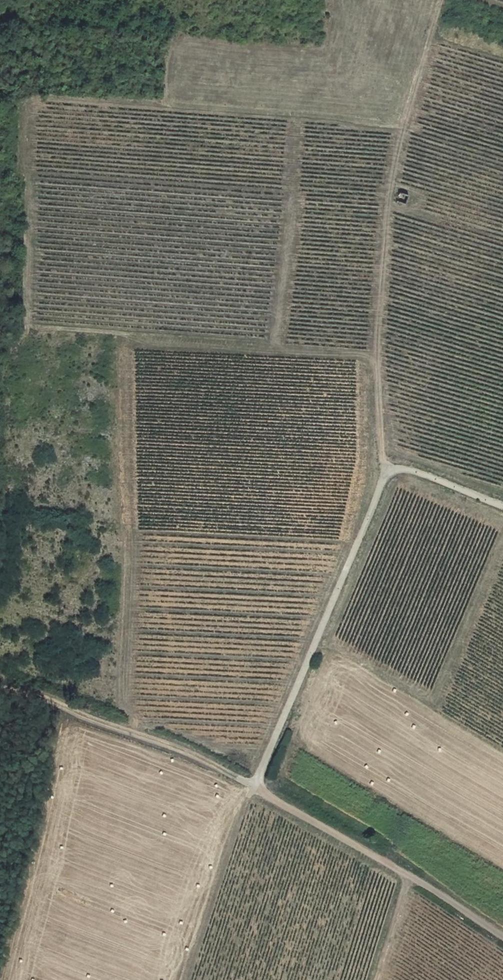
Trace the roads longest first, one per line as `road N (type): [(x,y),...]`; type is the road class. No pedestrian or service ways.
road 1 (unclassified): [(502,506),(389,468),(257,790)]
road 2 (unclassified): [(502,938),(257,790)]
road 3 (track): [(257,790),(185,751),(0,676)]

